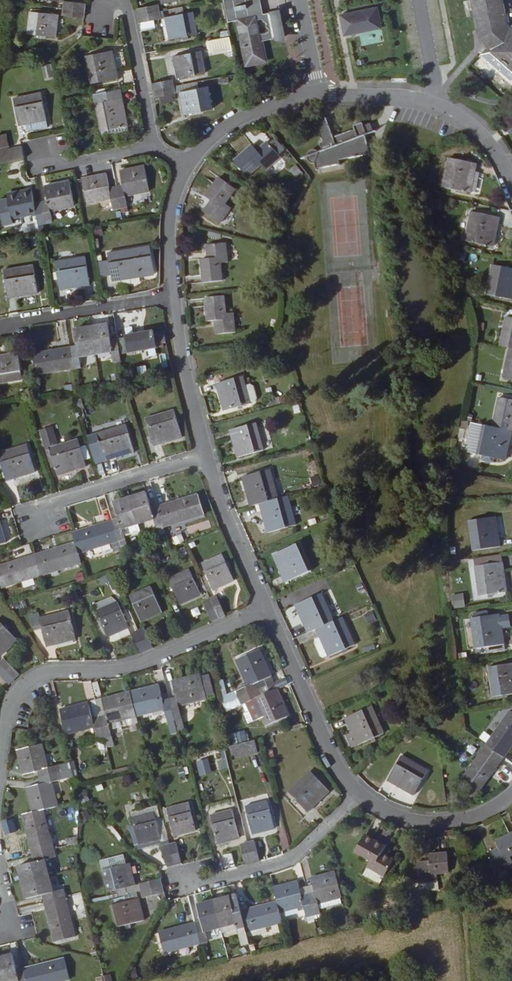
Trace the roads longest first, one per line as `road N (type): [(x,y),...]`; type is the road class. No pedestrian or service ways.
road 1 (residential): [(267,611),(148,664),(40,678),(12,701),(0,769)]
road 2 (residential): [(511,179),(495,147),(453,112),(411,100),(319,94)]
road 3 (residential): [(359,792),(291,861),(181,881)]
road 4 (residential): [(267,611),(330,751),(359,792)]
road 5 (residential): [(207,456),(63,500),(36,521)]
road 6 (residential): [(175,297),(0,328)]
road 7 (residential): [(207,456),(267,611)]
road 8 (residential): [(359,792),(419,823),(465,821),(511,798)]
road 9 (residential): [(175,297),(207,456)]
road 10 (residential): [(319,94),(229,127),(192,167)]
road 11 (residential): [(156,144),(133,30),(108,7)]
road 12 (residential): [(192,167),(173,209),(175,297)]

